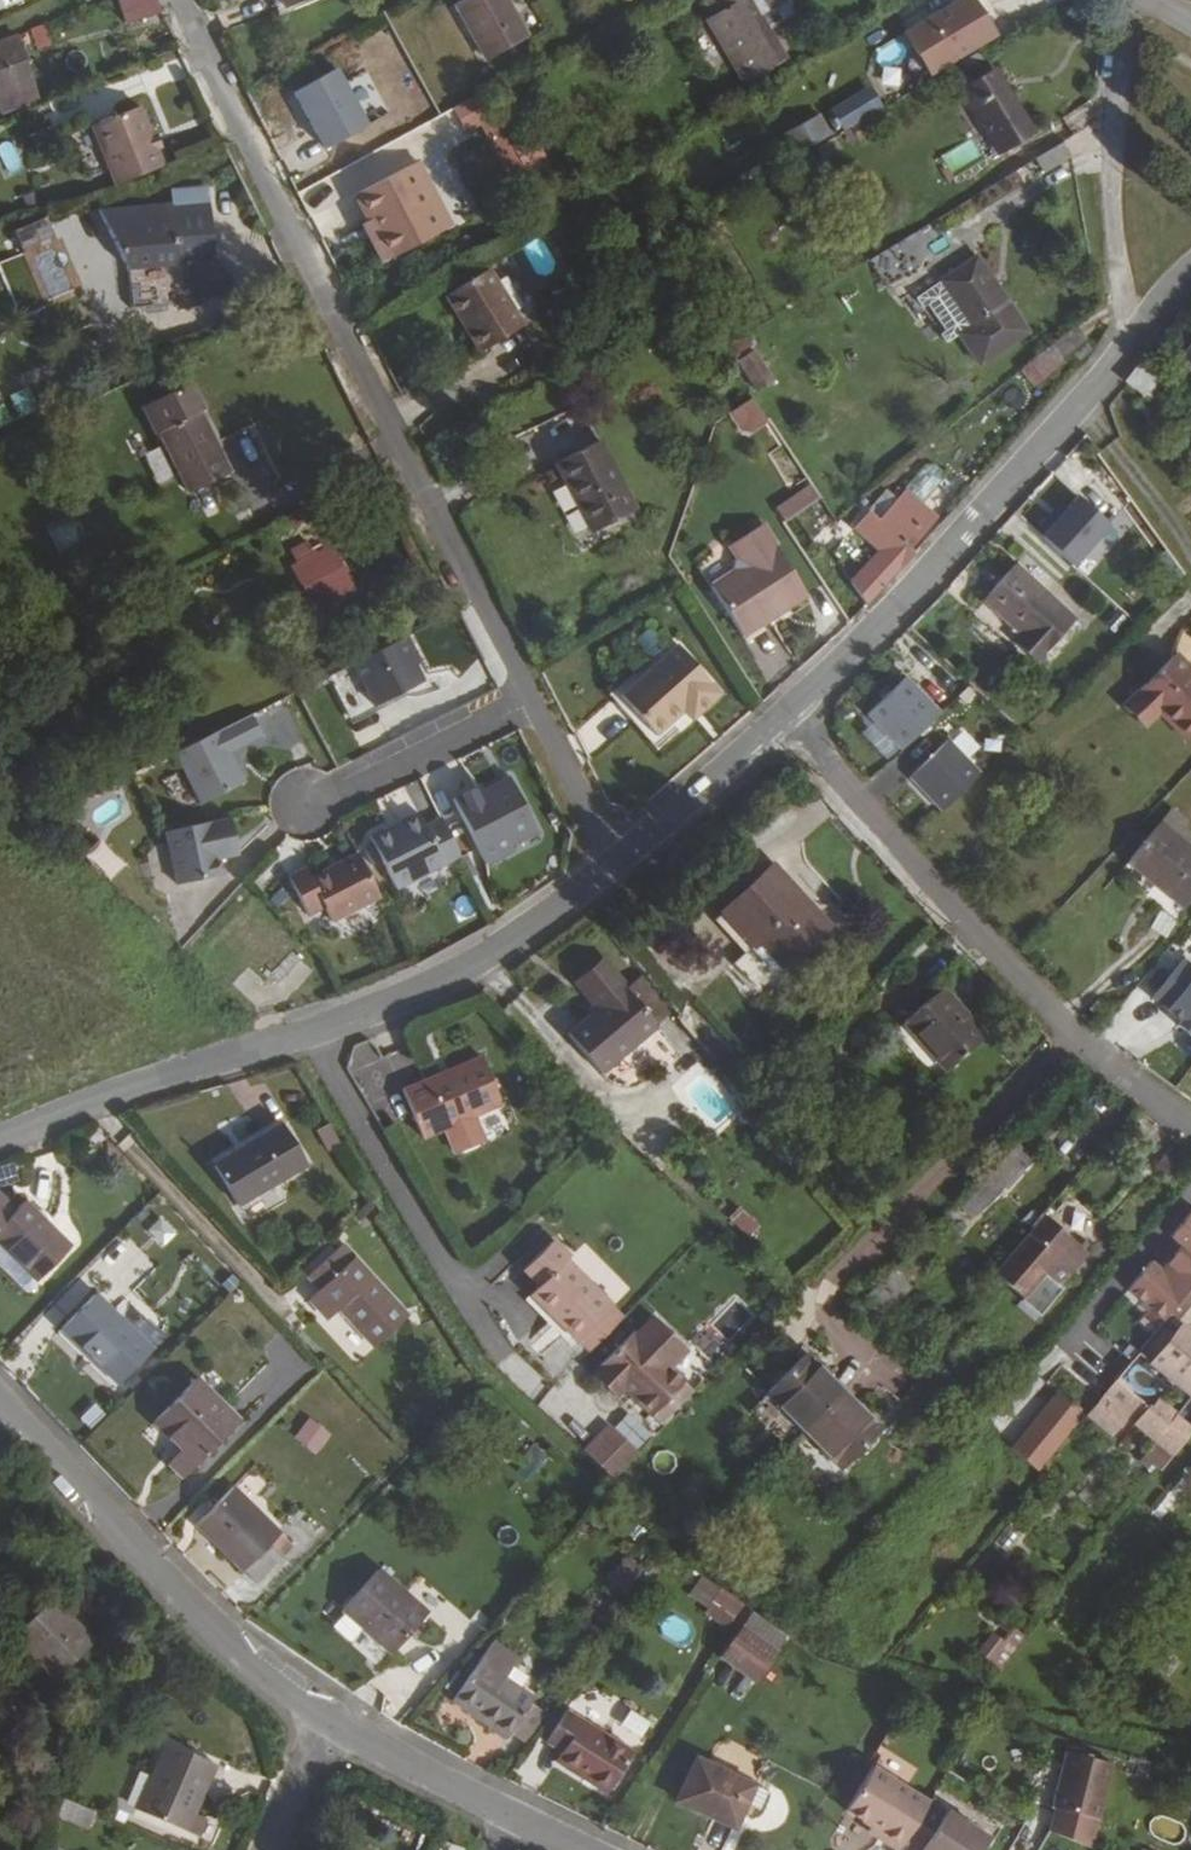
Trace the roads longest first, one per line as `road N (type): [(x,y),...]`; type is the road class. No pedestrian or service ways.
road 1 (residential): [(531,703),(180,0)]
road 2 (tertiary): [(614,875),(472,969),(0,1139)]
road 3 (residential): [(1190,1129),(1088,1046),(973,935),(832,766),(796,704)]
road 4 (tertiary): [(1132,341),(971,525),(796,704)]
road 5 (residential): [(0,1403),(222,1633),(240,1664),(325,1719)]
road 6 (residential): [(1132,0),(1106,170),(1132,341)]
road 7 (tertiary): [(796,704),(614,875)]
road 8 (residential): [(531,703),(305,805)]
road 9 (residential): [(325,1719),(512,1817)]
road 10 (residential): [(614,875),(531,703)]
road 11 (residential): [(268,1849),(325,1719)]

